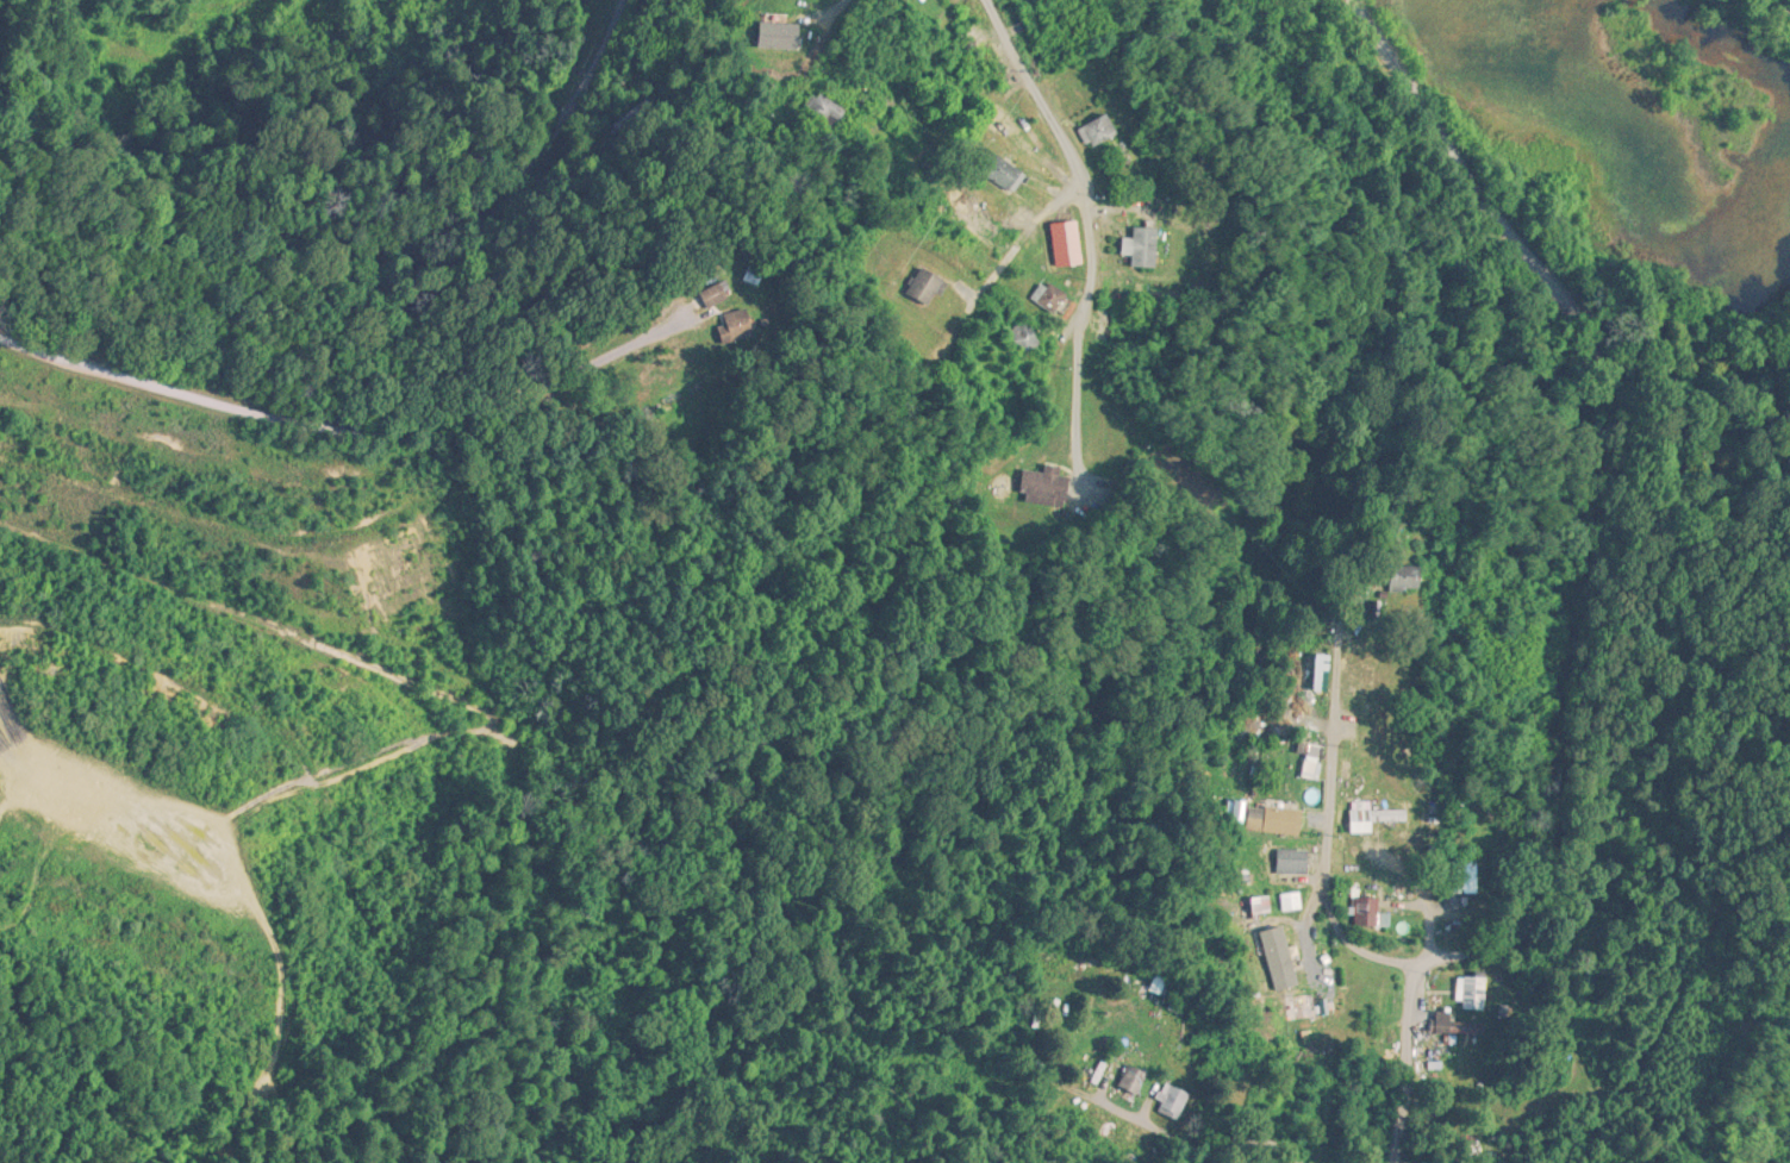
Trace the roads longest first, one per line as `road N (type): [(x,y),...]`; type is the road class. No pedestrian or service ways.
road 1 (residential): [(1415,962),(1553,945),(1579,865),(1586,649),(1607,470),(1603,390),(1547,281),(1351,0)]
road 2 (residential): [(0,244),(255,295),(339,289),(424,263),(574,158),(640,0)]
road 3 (residential): [(1080,181),(1092,227),(1093,296),(1081,471)]
road 4 (residential): [(877,200),(988,55),(1022,49)]
road 5 (residential): [(992,0),(1049,102),(1080,181)]
road 6 (residential): [(1390,1162),(1415,962)]
road 7 (residential): [(972,306),(1080,181)]

